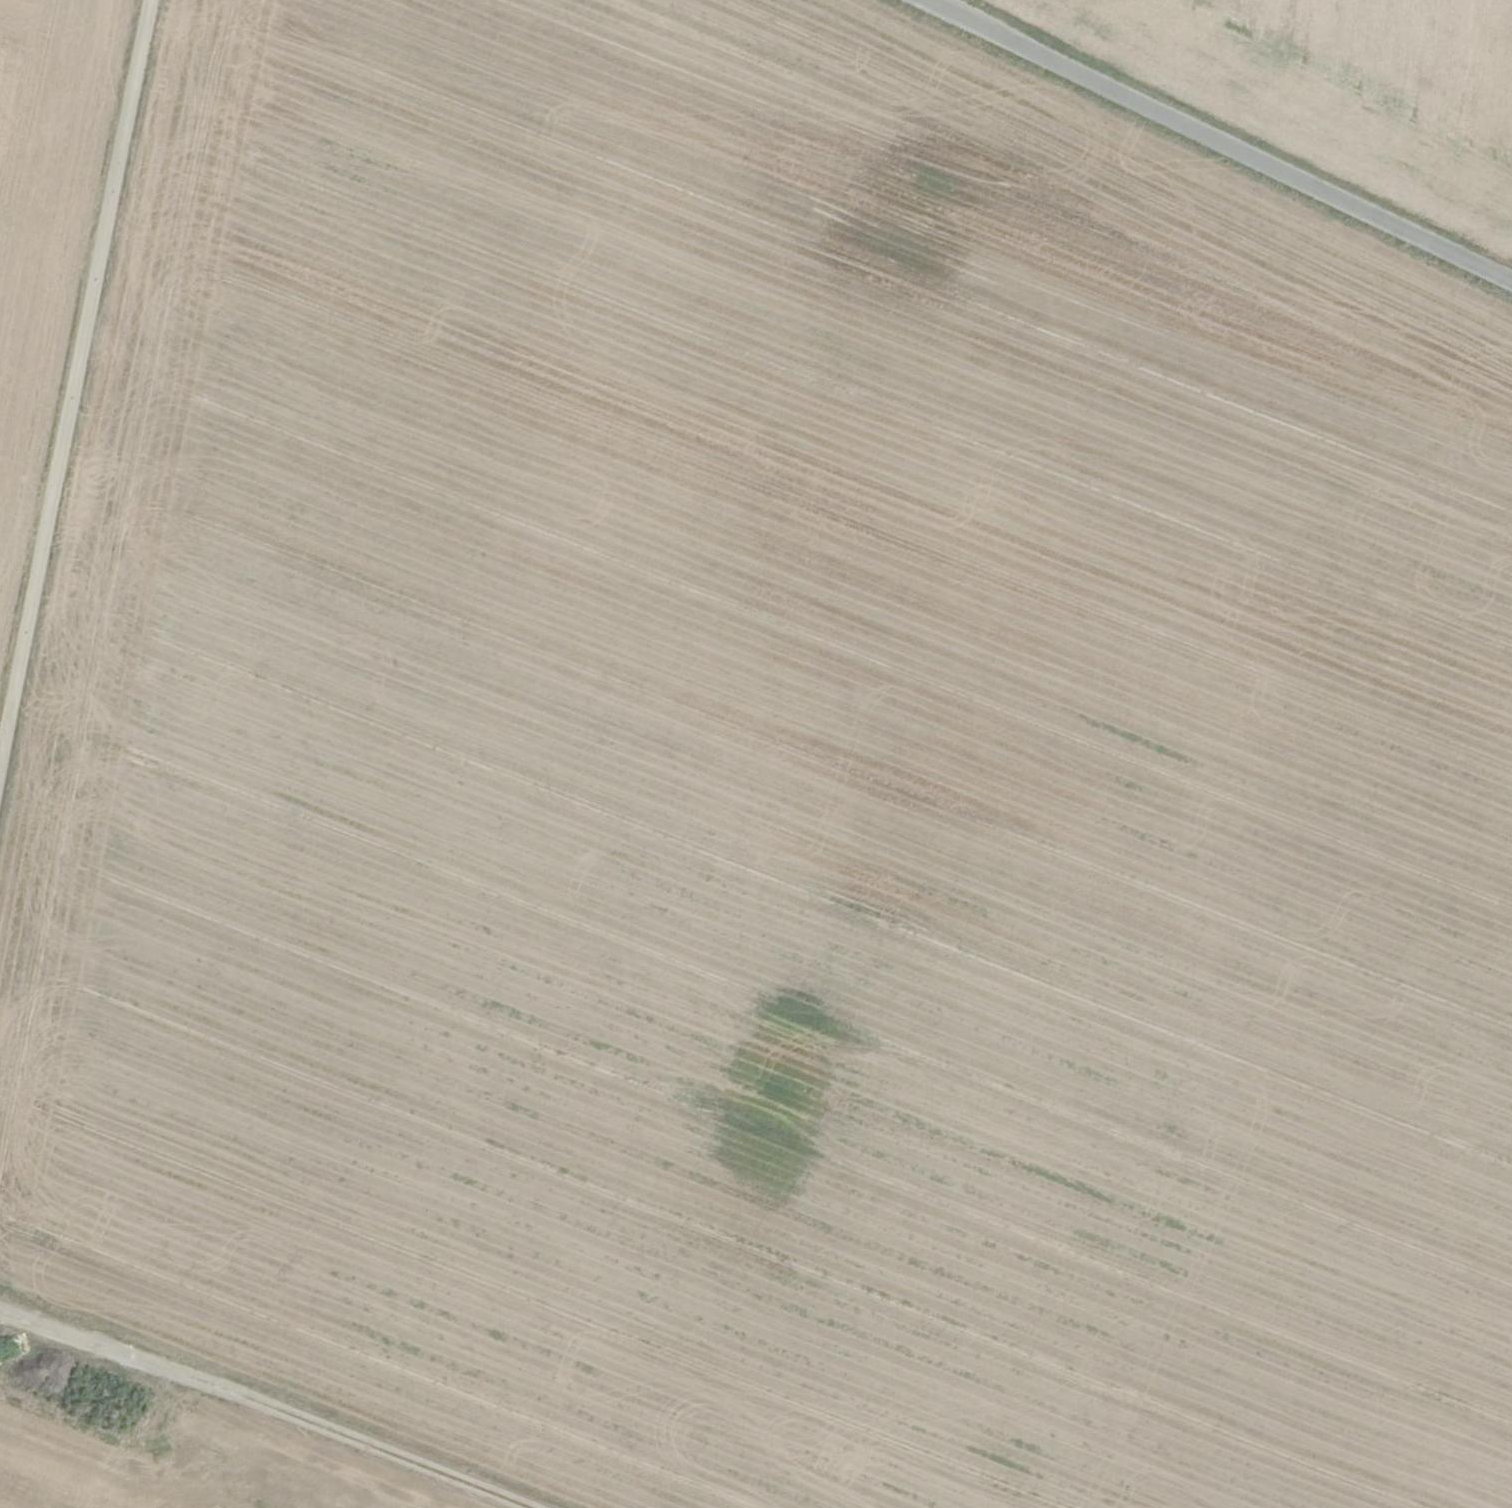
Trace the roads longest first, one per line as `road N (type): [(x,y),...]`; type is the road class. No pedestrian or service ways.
road 1 (track): [(163,0),(0,757)]
road 2 (unclassified): [(1511,282),(918,0)]
road 3 (track): [(0,1291),(539,1507)]

